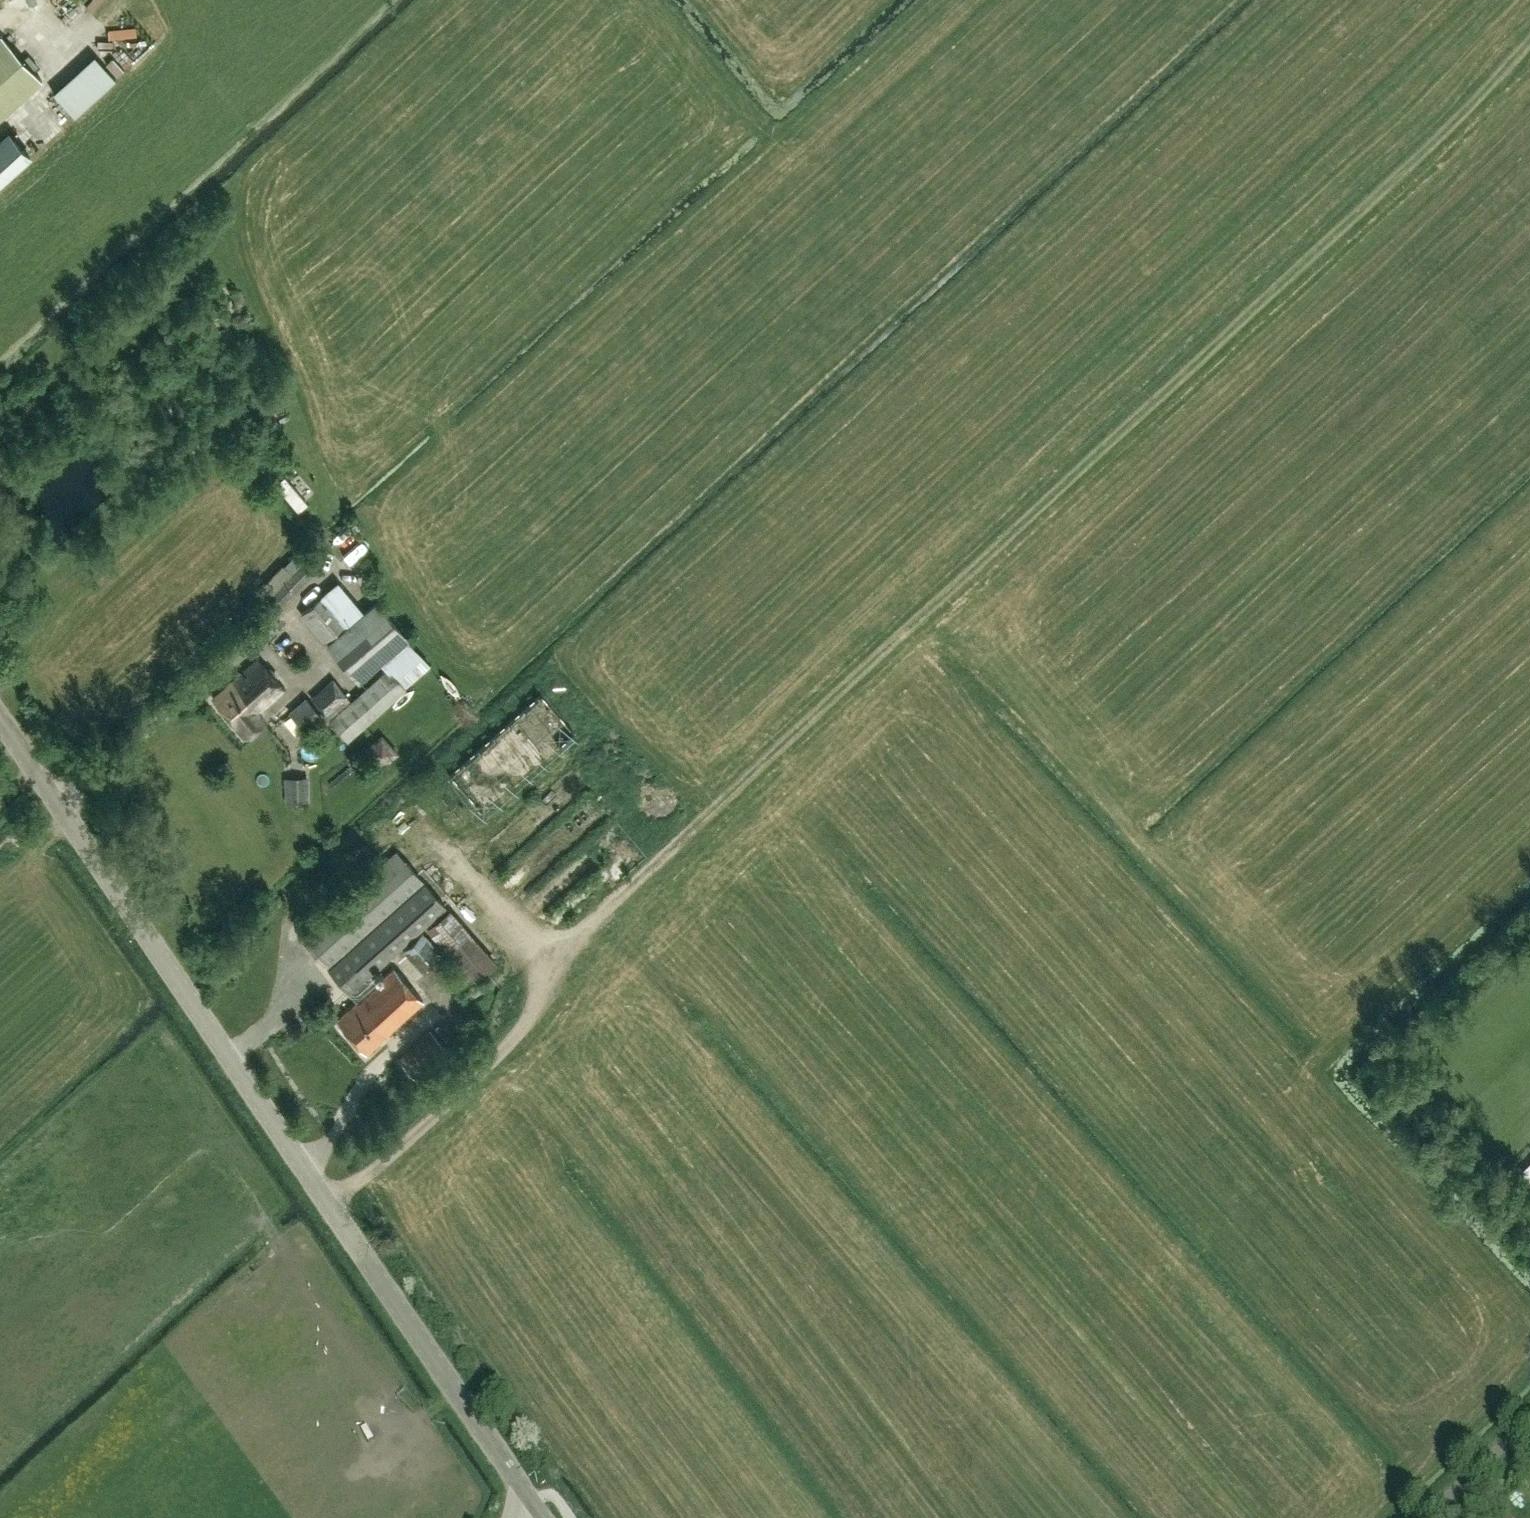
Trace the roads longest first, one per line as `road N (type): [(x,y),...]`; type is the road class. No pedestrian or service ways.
road 1 (unclassified): [(534,1504),(0,719)]
road 2 (unclassified): [(1426,1517),(1529,1419)]

